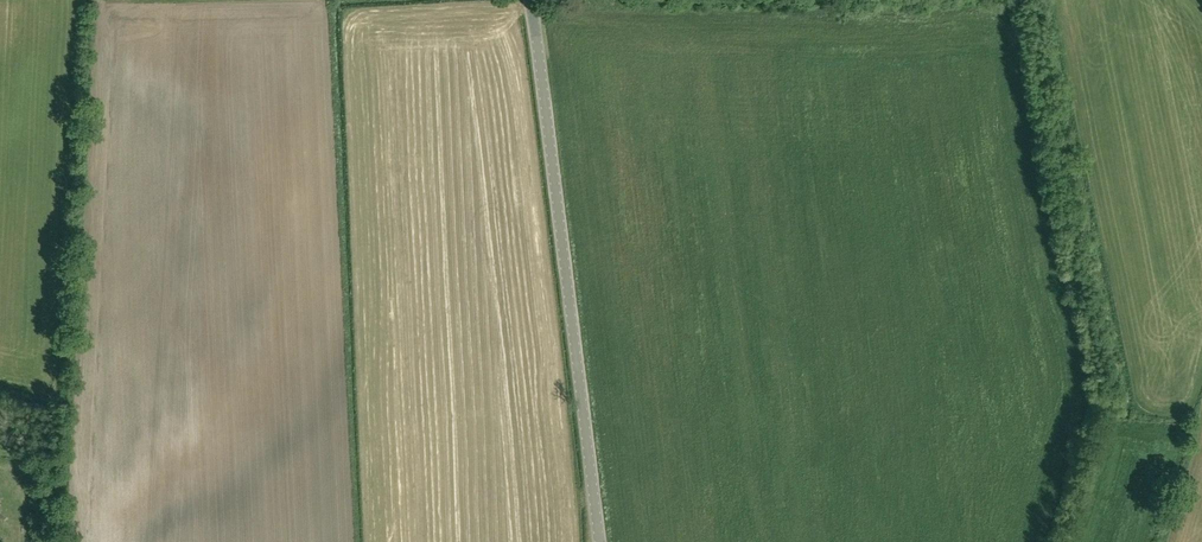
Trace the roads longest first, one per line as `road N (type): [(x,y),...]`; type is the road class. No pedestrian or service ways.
road 1 (unclassified): [(600,541),(531,0)]

